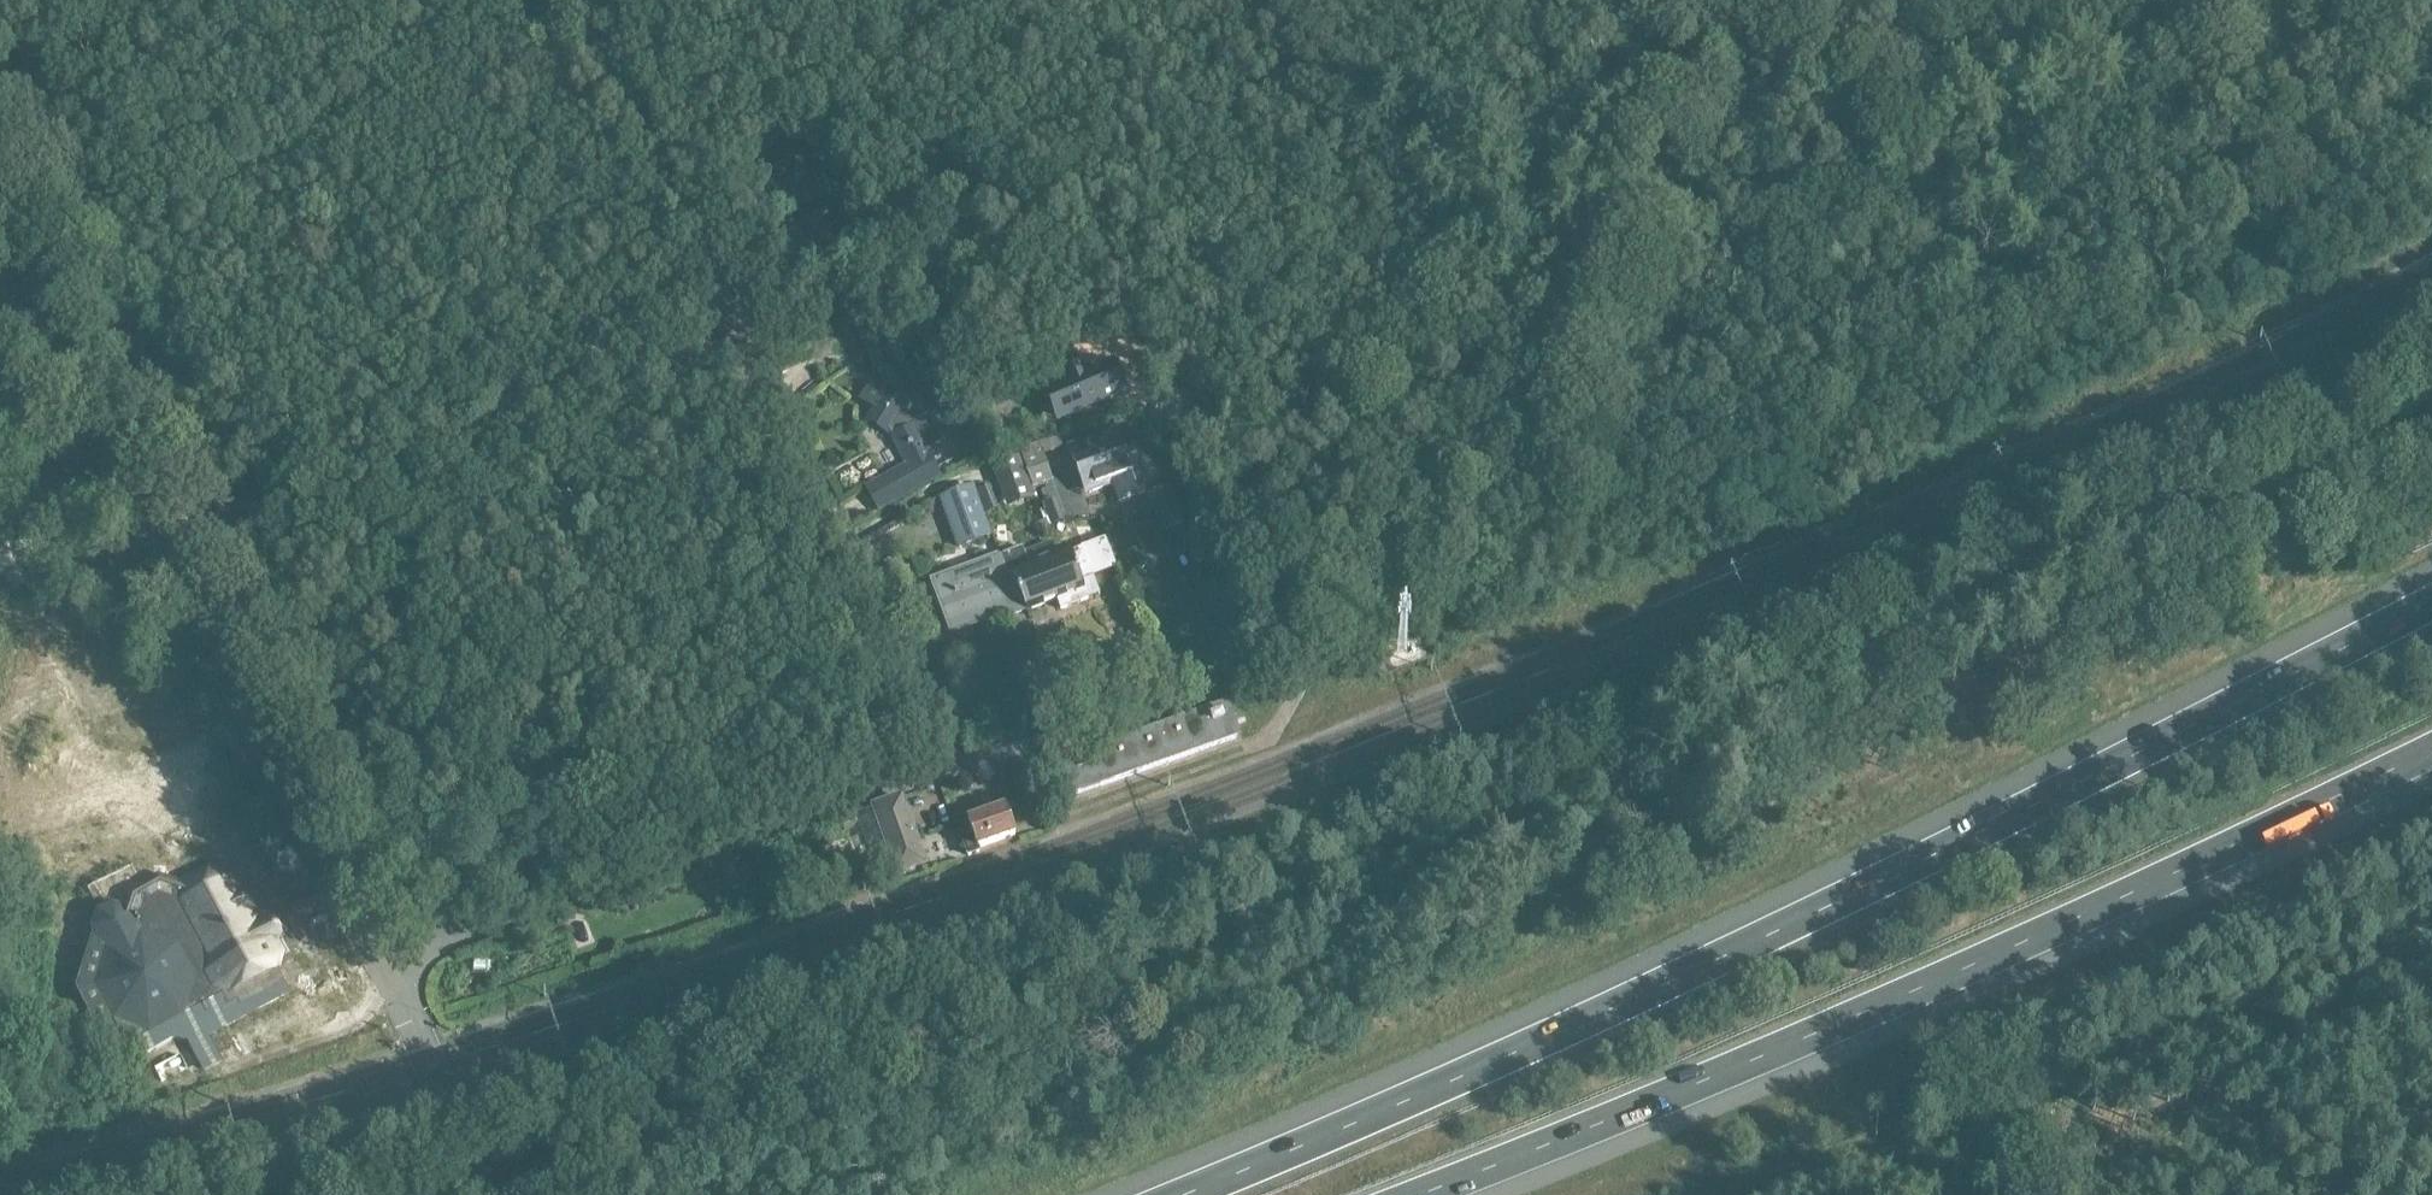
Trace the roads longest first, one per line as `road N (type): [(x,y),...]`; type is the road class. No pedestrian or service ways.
road 1 (unclassified): [(379,963),(1015,749),(2232,277),(2296,244),(2355,194),(2420,114),(2431,85)]
road 2 (motorway): [(2431,600),(1537,1039),(1180,1194)]
road 3 (motorway): [(1420,1194),(2014,952),(2431,756)]
road 4 (track): [(955,766),(576,0)]
road 5 (unclassified): [(379,963),(0,253)]
road 6 (track): [(1291,640),(993,50)]
road 7 (track): [(1564,535),(1558,522),(1572,464),(1708,0)]
road 8 (track): [(1558,522),(1466,0)]
road 9 (track): [(1777,1194),(1931,1141),(1958,1144),(2003,1194)]
road 10 (unclassified): [(486,1194),(379,963)]

